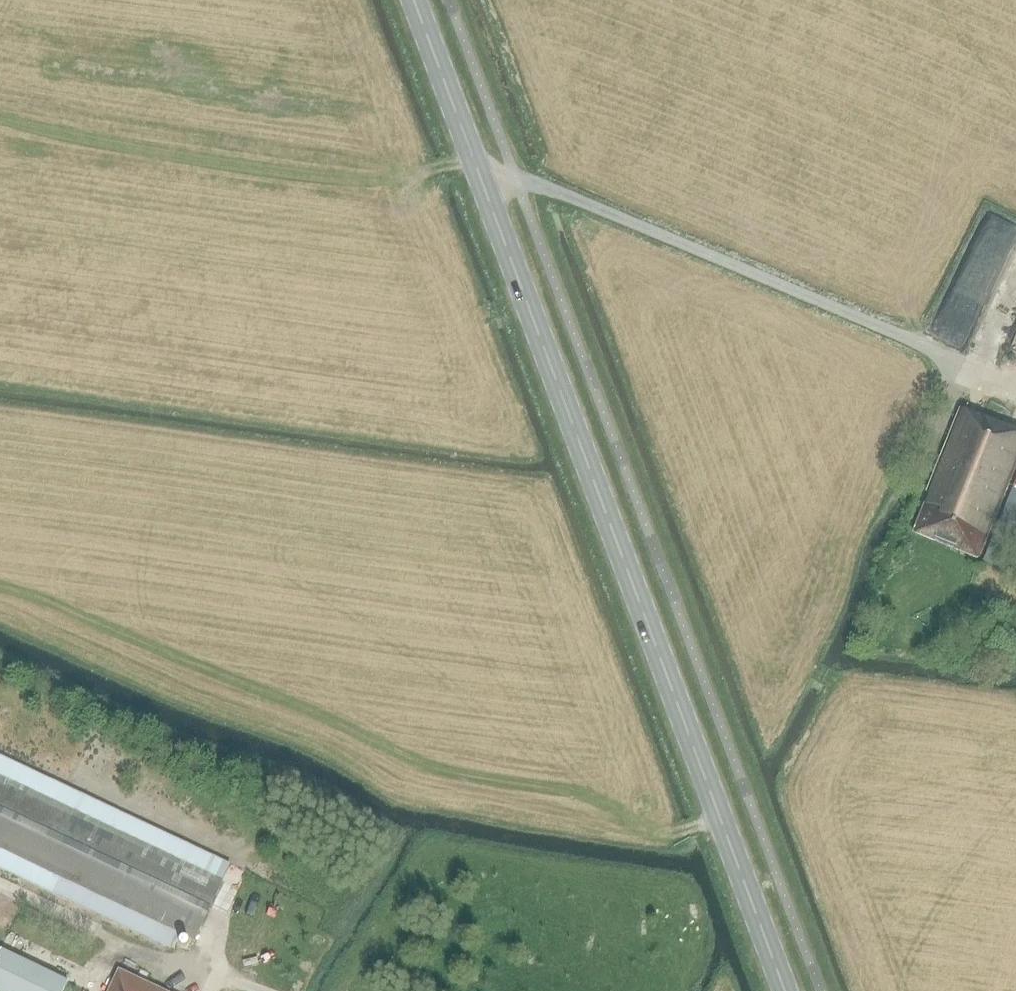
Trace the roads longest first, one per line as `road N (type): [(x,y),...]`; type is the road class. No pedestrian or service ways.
road 1 (tertiary): [(784,990),(413,0)]

